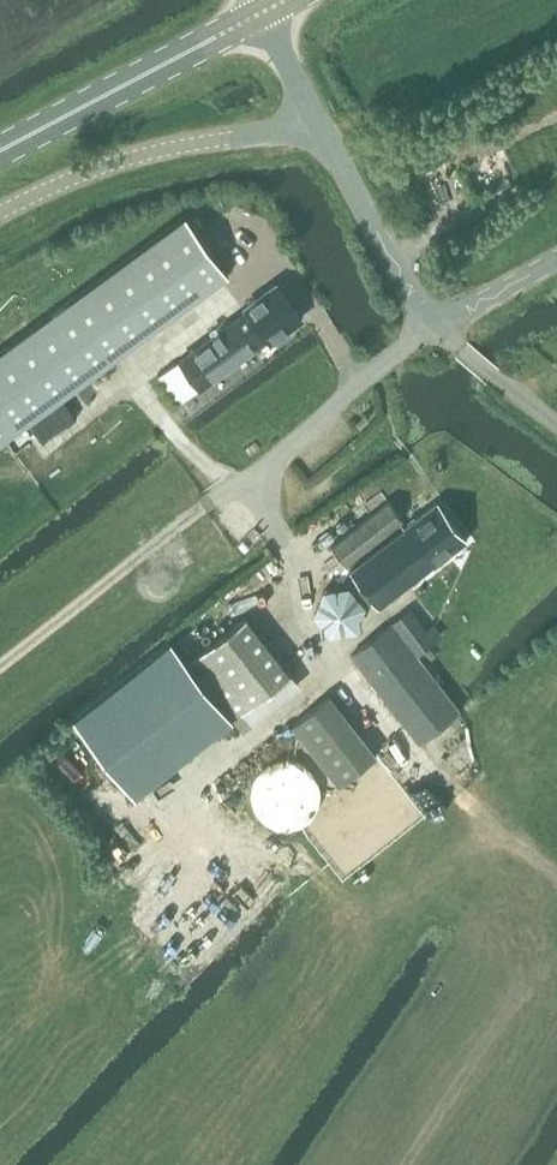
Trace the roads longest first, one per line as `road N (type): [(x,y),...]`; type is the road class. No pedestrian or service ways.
road 1 (unclassified): [(0,214),(107,165),(276,131),(316,115)]
road 2 (track): [(0,662),(209,502),(250,487)]
road 3 (primary): [(0,153),(261,13)]
road 4 (unclassified): [(250,487),(436,324)]
road 5 (unclassified): [(436,324),(316,115)]
road 6 (track): [(556,877),(395,739)]
road 7 (unclassified): [(556,422),(436,324)]
road 8 (unclassified): [(436,324),(556,258)]

